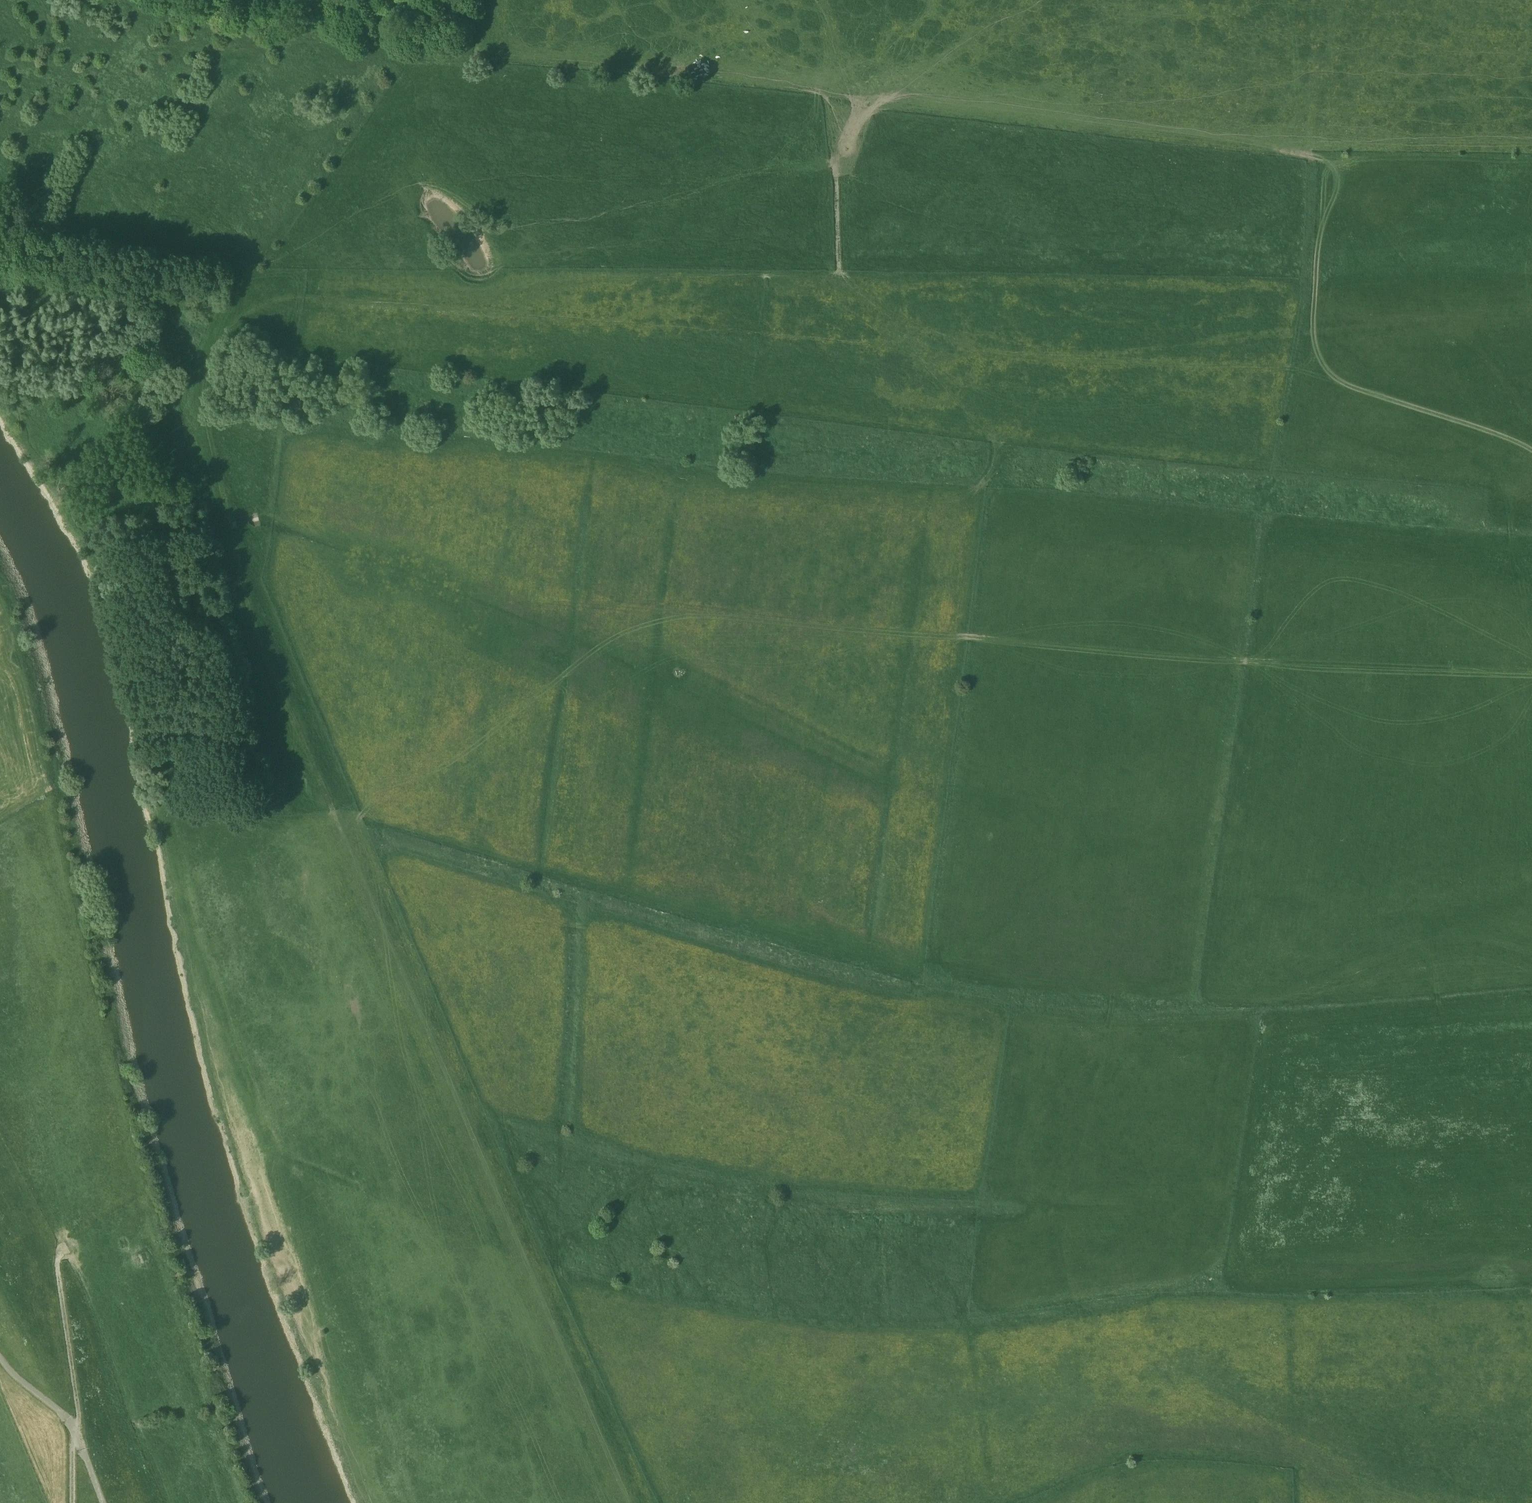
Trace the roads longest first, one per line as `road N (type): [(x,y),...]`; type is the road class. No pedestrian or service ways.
road 1 (track): [(1531,451),(1334,377),(1310,354),(1324,171),(1308,157),(1248,141),(894,96),(859,117),(834,169),(837,276)]
road 2 (track): [(63,1250),(60,1272),(82,1431),(74,1502)]

